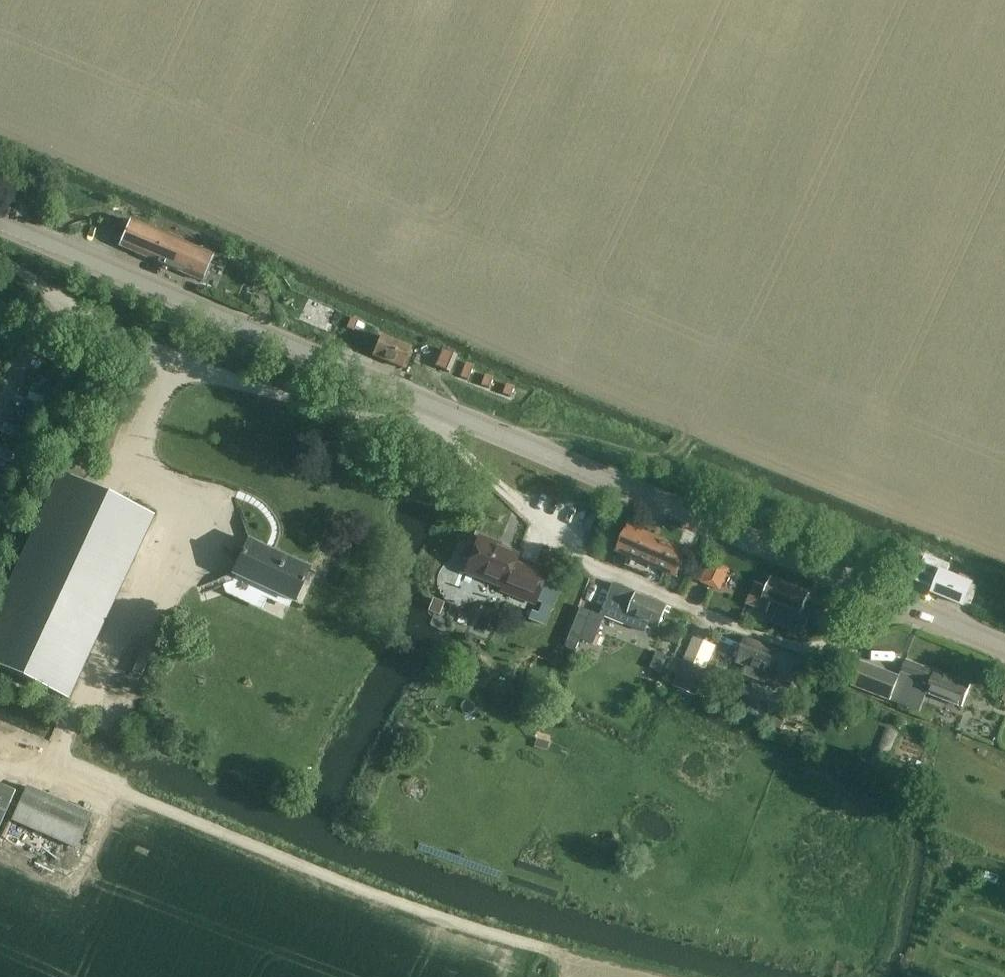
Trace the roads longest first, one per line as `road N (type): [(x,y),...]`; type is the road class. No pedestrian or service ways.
road 1 (residential): [(438,408),(459,443),(525,508),(624,579),(781,642),(814,647),(848,636),(879,595)]
road 2 (tertiary): [(879,595),(438,408)]
road 3 (tertiary): [(438,408),(0,224)]
road 4 (track): [(128,795),(382,900),(556,954)]
road 5 (track): [(520,443),(565,436),(662,457),(690,416)]
road 6 (tertiary): [(1004,649),(879,595)]

